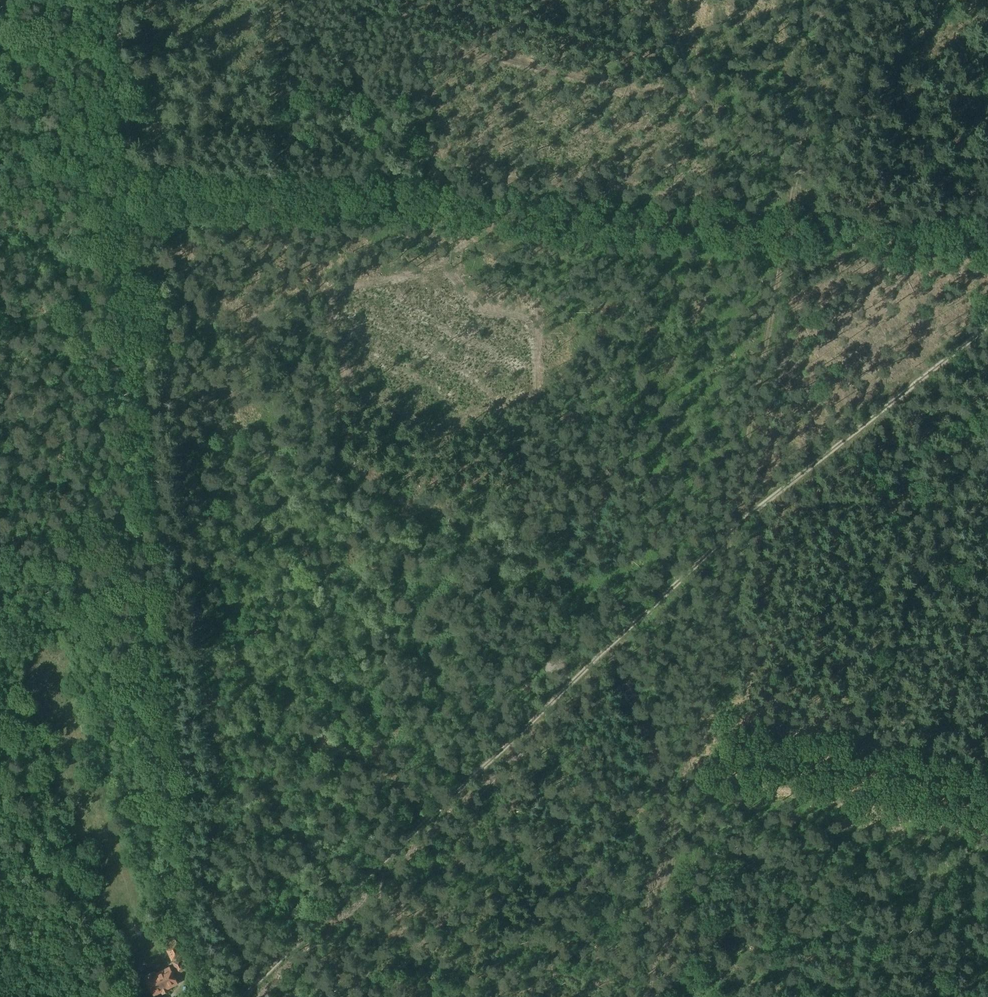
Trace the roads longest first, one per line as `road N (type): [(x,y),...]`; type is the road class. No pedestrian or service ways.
road 1 (track): [(658,996),(673,973),(663,926),(785,234),(151,195)]
road 2 (track): [(242,996),(987,325)]
road 3 (track): [(122,0),(202,996)]
road 4 (track): [(987,242),(785,234),(840,0)]
road 5 (track): [(0,796),(114,996)]
road 6 (track): [(138,196),(0,187)]
road 7 (track): [(124,22),(0,33)]

